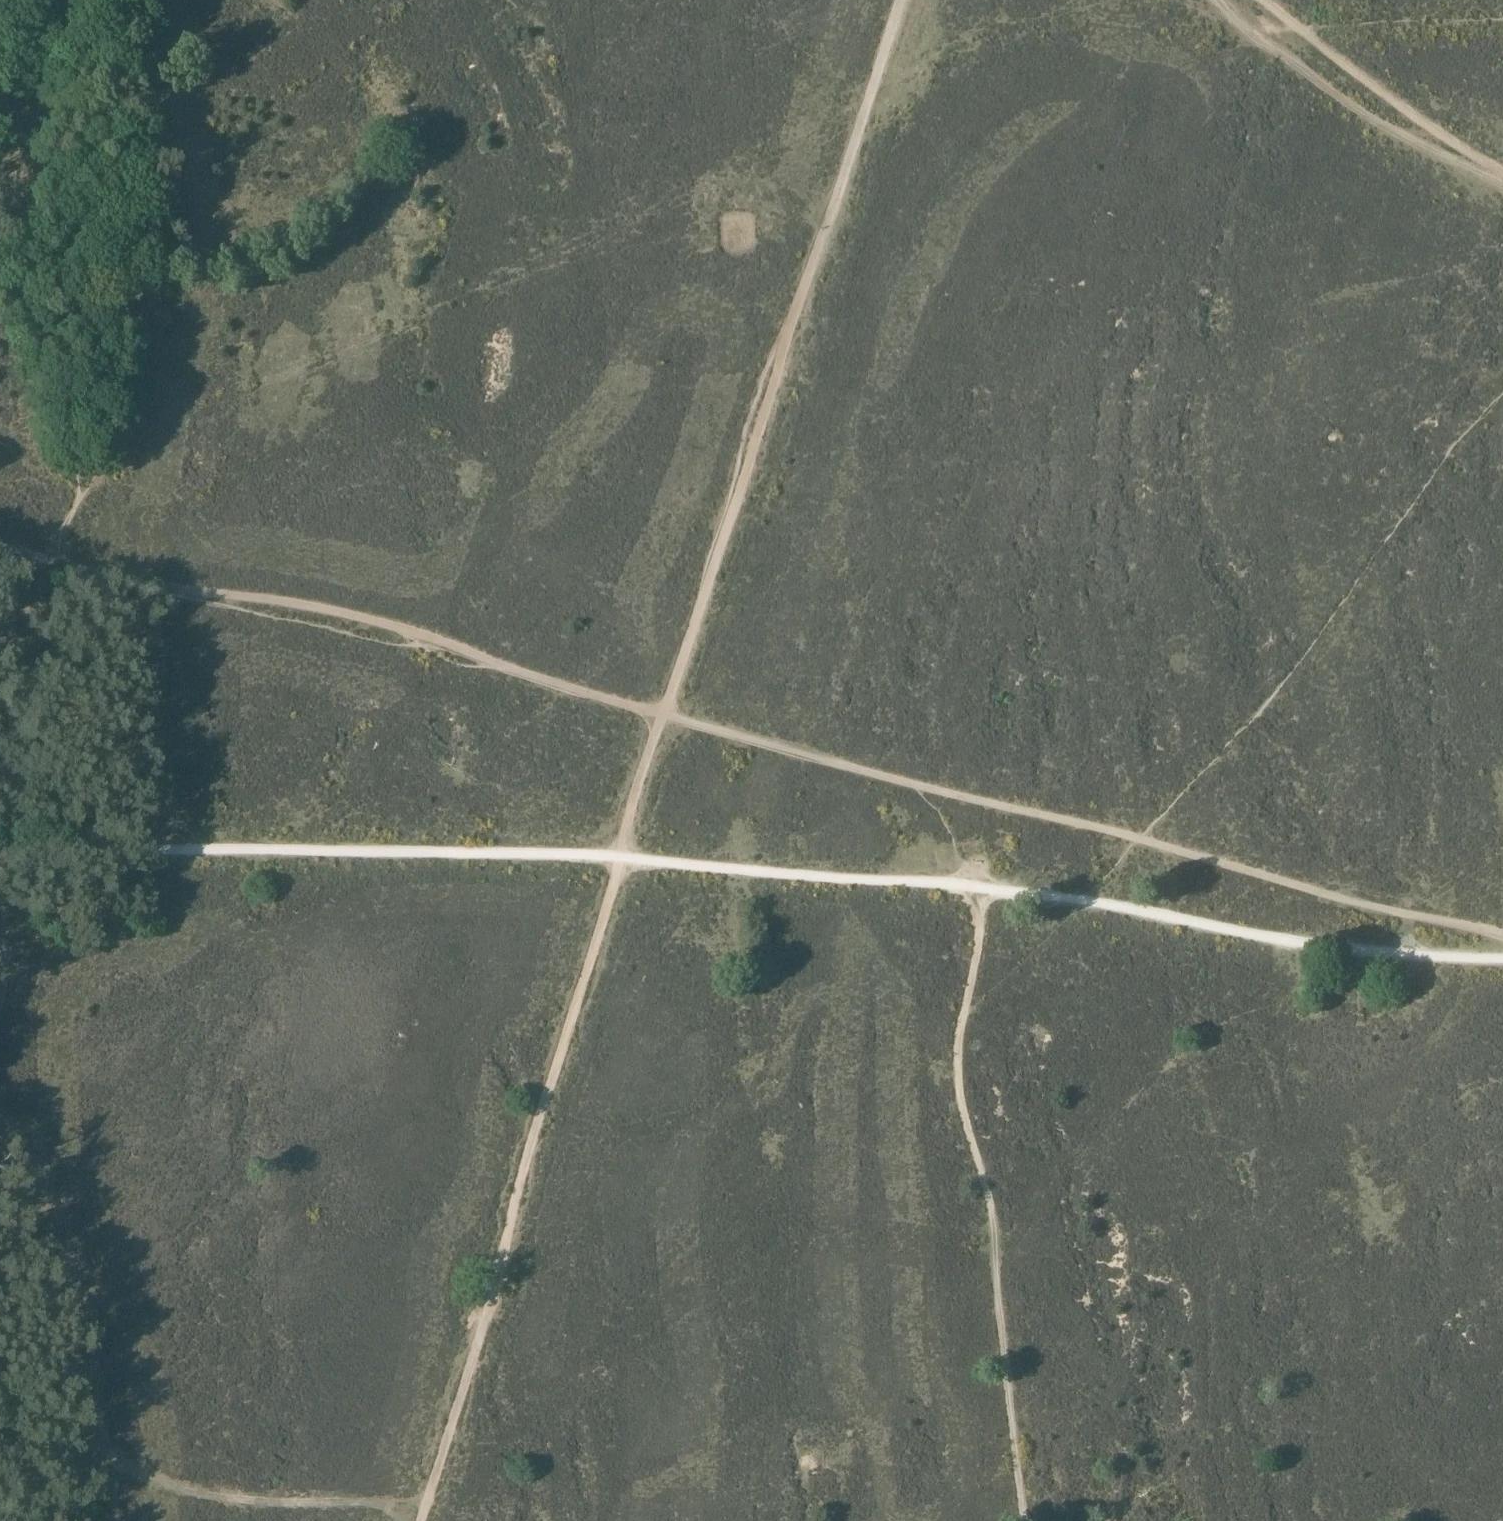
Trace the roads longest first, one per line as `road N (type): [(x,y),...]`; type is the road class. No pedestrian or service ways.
road 1 (track): [(0,1419),(76,1432),(146,1477),(229,1500),(431,1502)]
road 2 (track): [(1502,172),(1240,0)]

